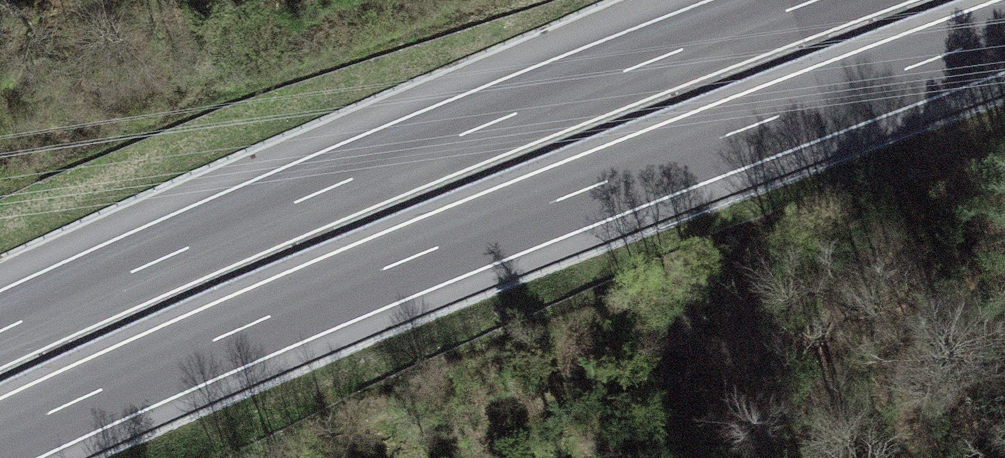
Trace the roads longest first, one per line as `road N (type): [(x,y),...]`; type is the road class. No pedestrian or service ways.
road 1 (motorway): [(0,438),(406,262),(1004,36)]
road 2 (motorway): [(814,0),(328,187),(0,331)]

